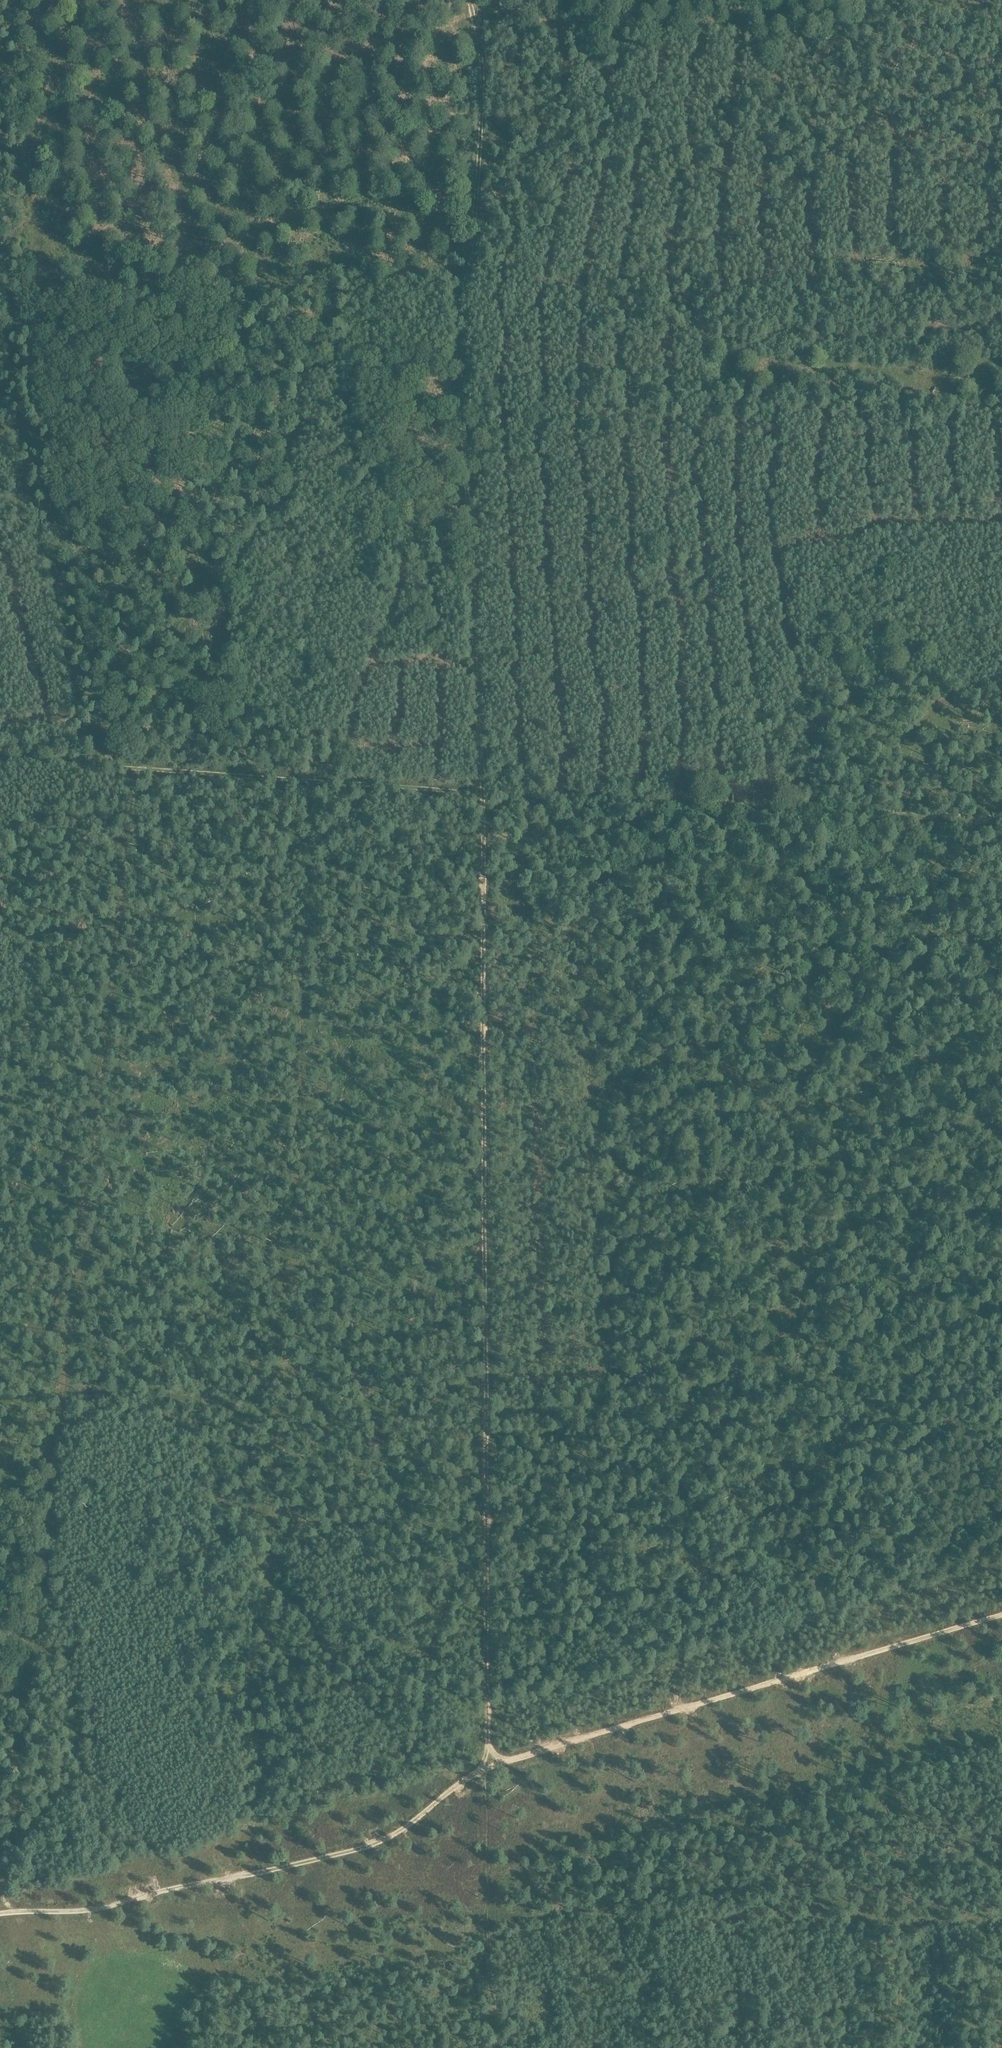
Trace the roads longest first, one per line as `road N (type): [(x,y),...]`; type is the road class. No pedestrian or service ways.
road 1 (track): [(471,0),(480,44),(471,234),(457,283),(482,793),(490,1768)]
road 2 (track): [(1001,1613),(516,1757),(456,1781),(404,1837),(125,1915),(0,1914)]
road 3 (track): [(0,760),(482,793)]

